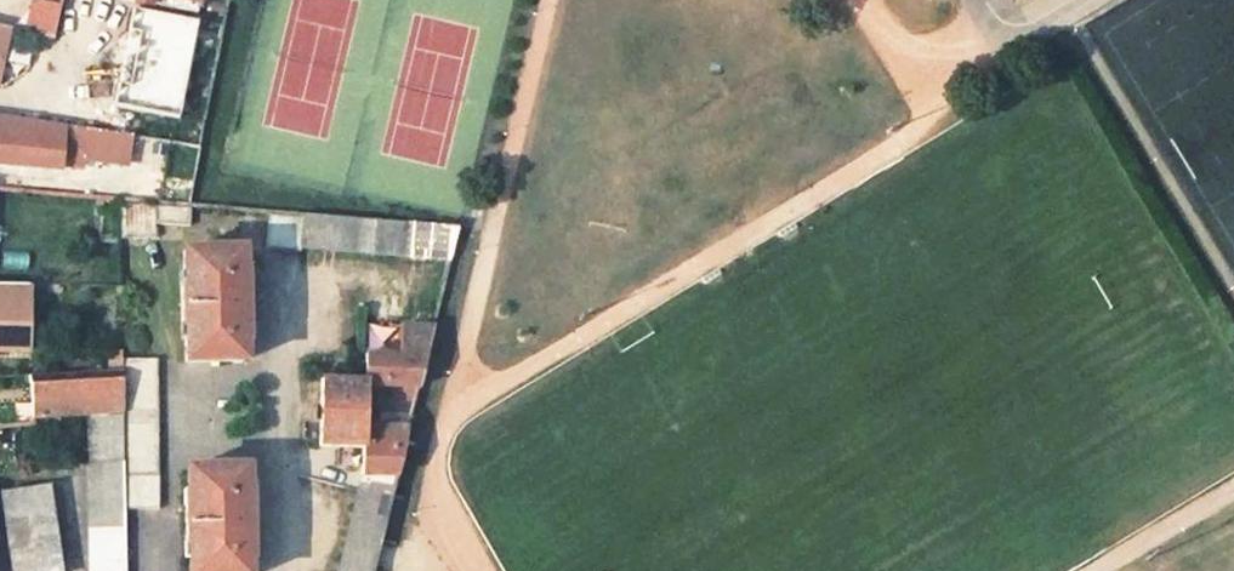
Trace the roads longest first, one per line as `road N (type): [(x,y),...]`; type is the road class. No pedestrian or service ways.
road 1 (residential): [(268,570),(276,263)]

